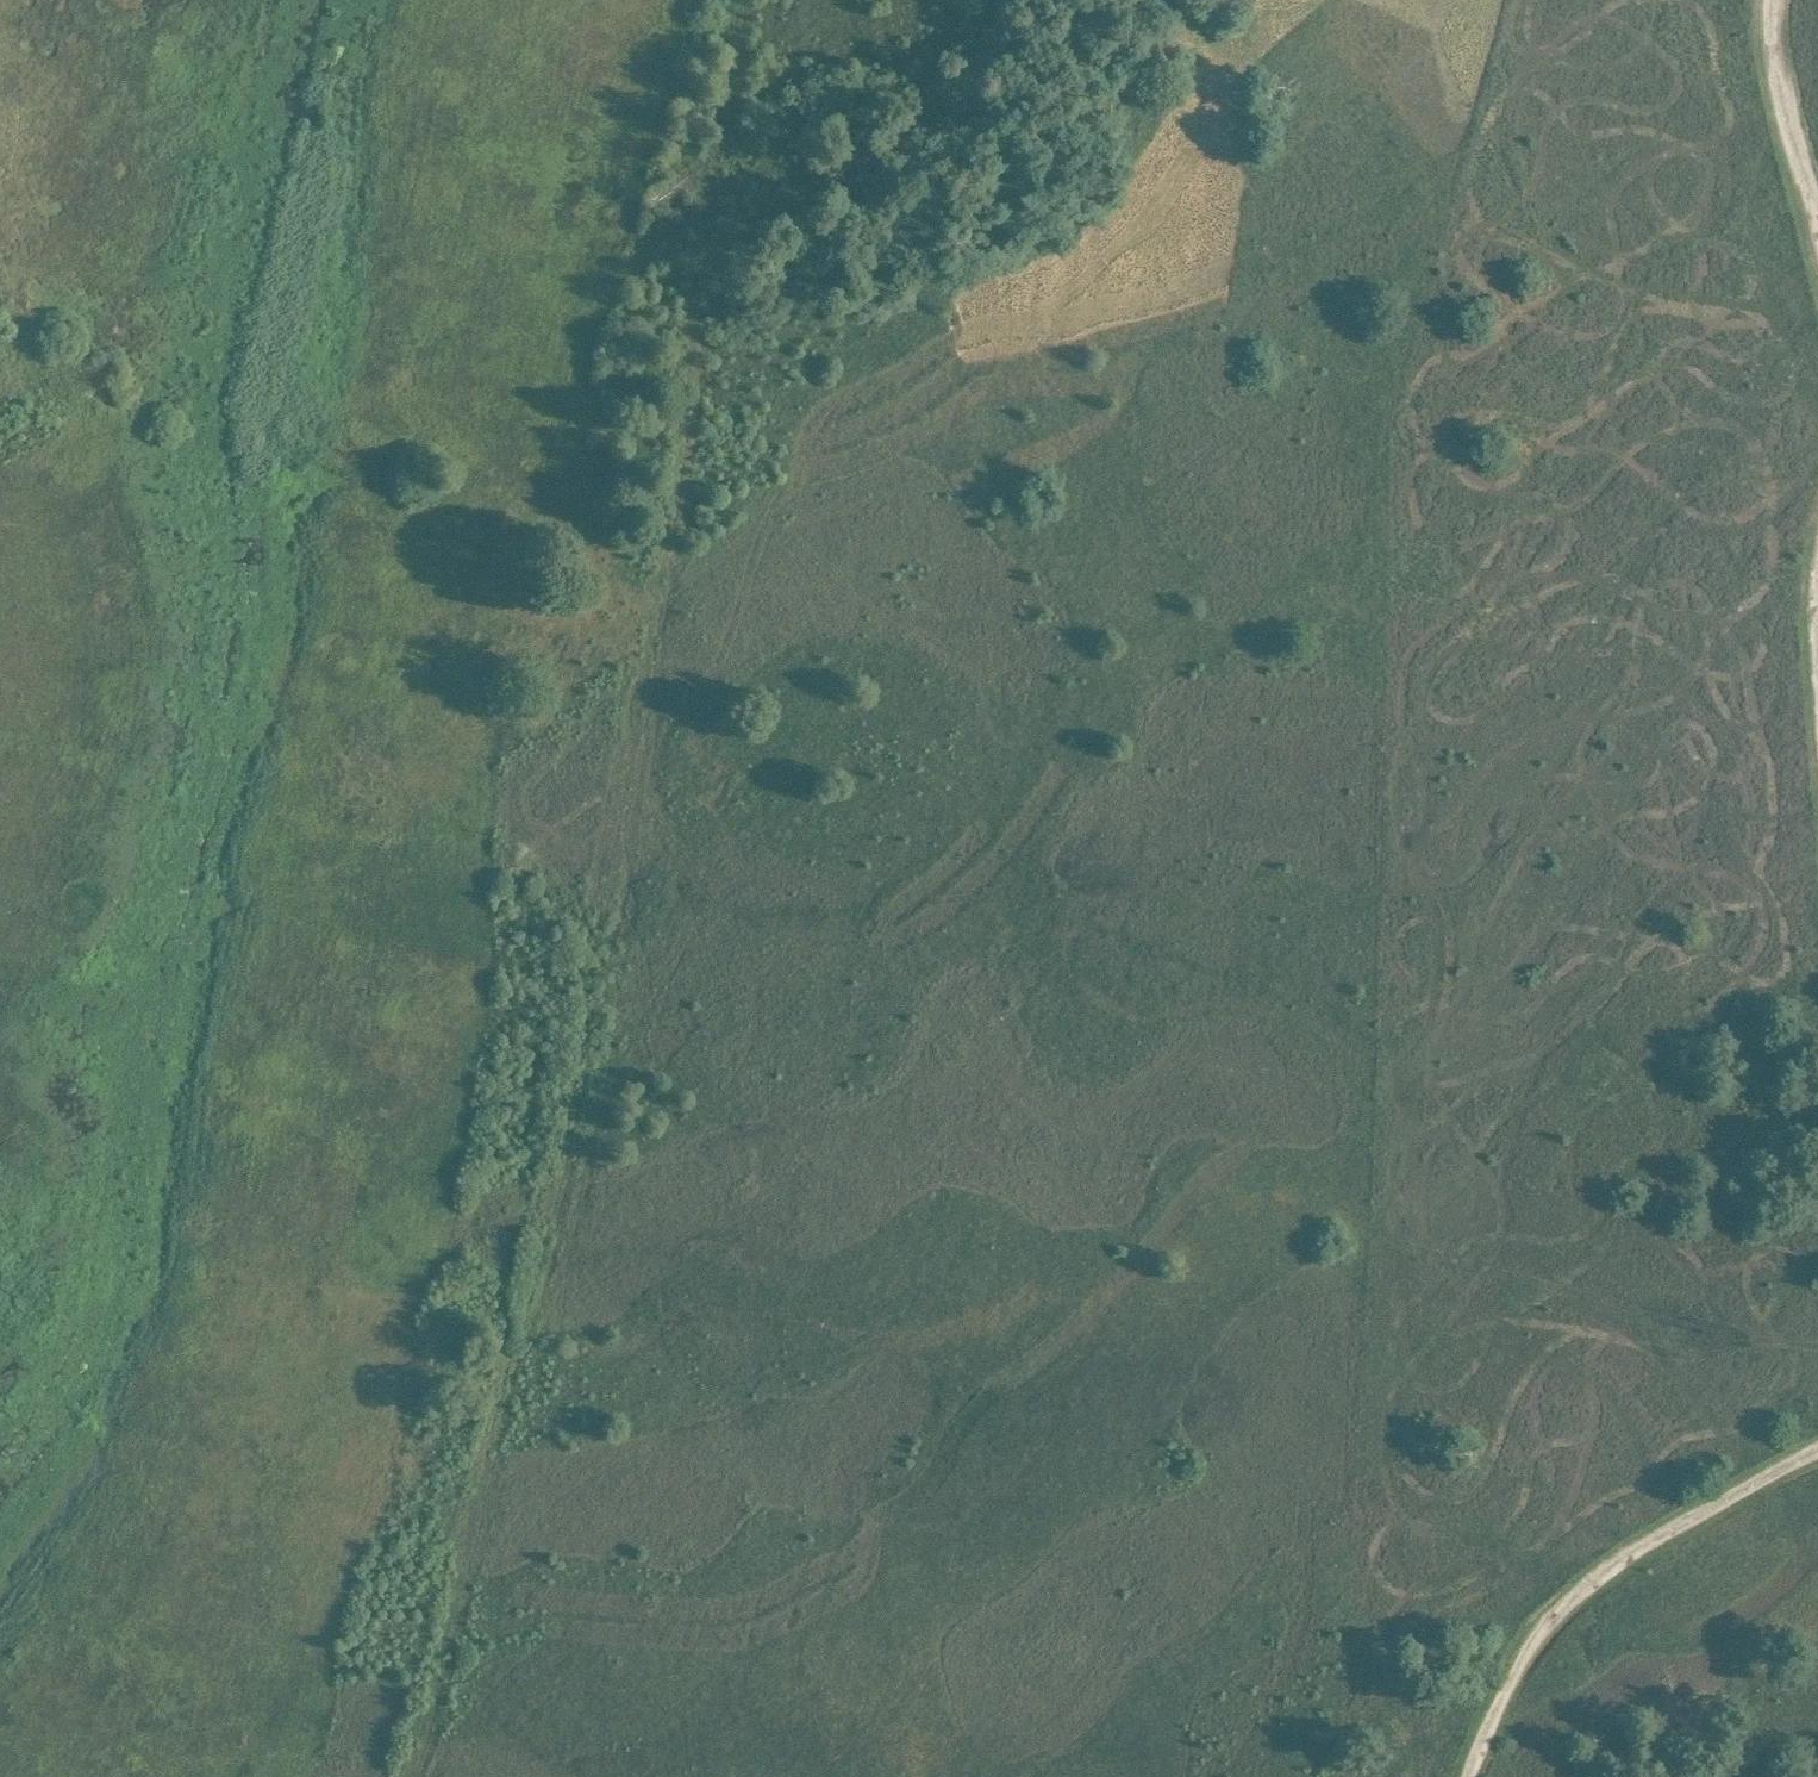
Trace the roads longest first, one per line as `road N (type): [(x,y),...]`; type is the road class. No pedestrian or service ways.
road 1 (track): [(1472,1776),(1516,1670),(1568,1600),(1672,1529),(1817,1447)]
road 2 (track): [(1817,231),(1780,79),(1776,0)]

